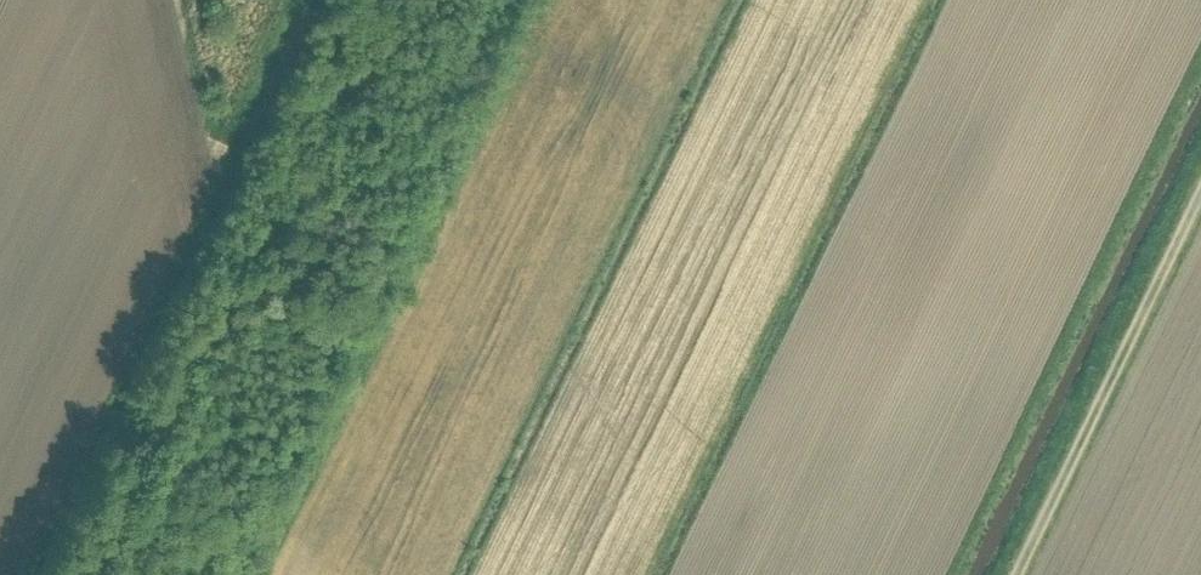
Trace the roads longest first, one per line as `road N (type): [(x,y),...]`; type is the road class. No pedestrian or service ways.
road 1 (track): [(1020,574),(1200,205)]

